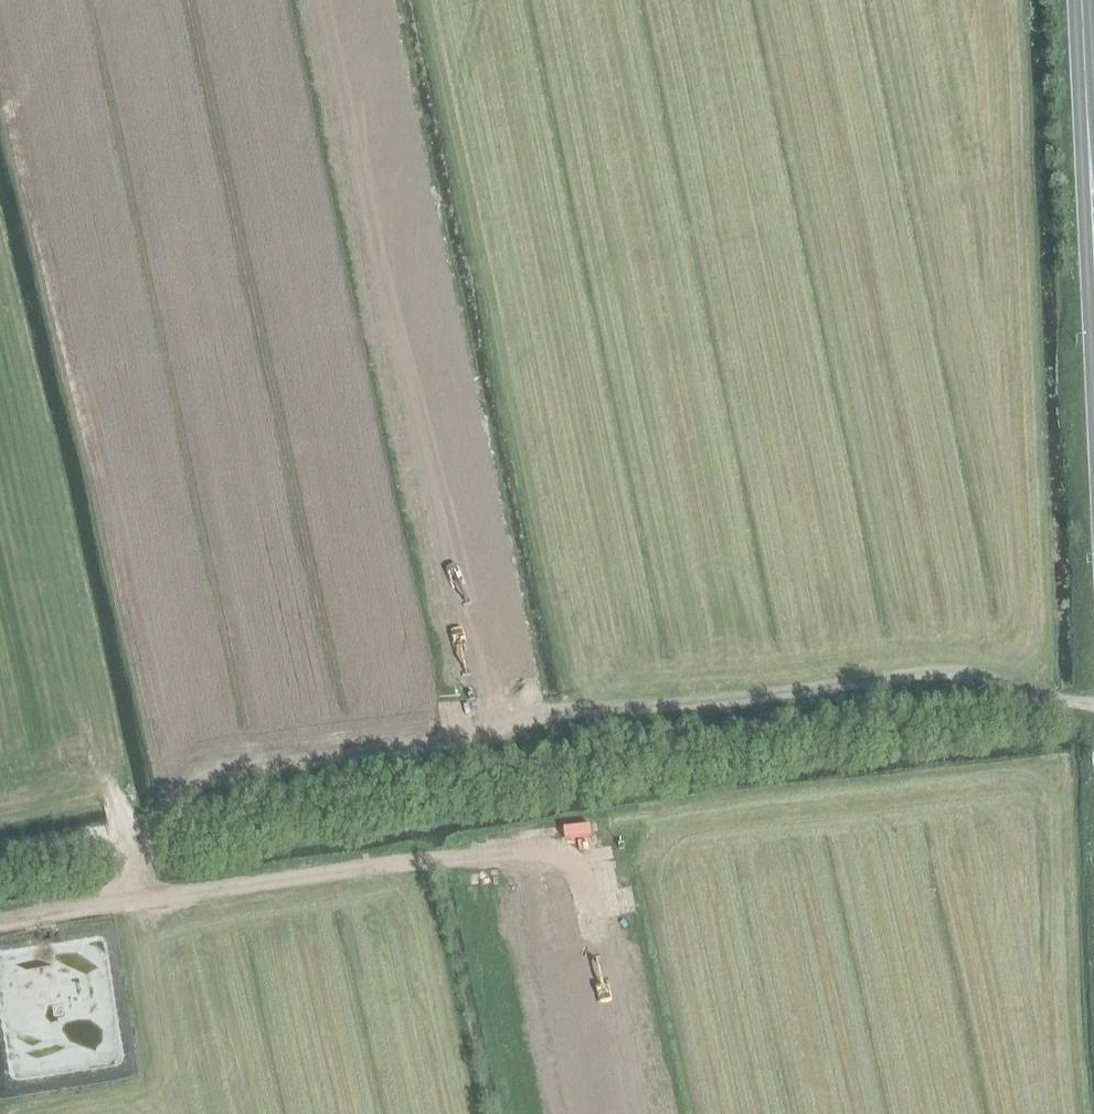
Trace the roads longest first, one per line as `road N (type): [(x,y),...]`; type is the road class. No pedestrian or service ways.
road 1 (track): [(136,899),(142,848),(155,817),(178,792),(232,767),(578,713),(950,671),(1093,706)]
road 2 (track): [(0,921),(457,857)]
road 3 (tertiary): [(1089,166),(1082,182),(1093,427)]
road 4 (tertiary): [(1089,166),(1080,0)]

